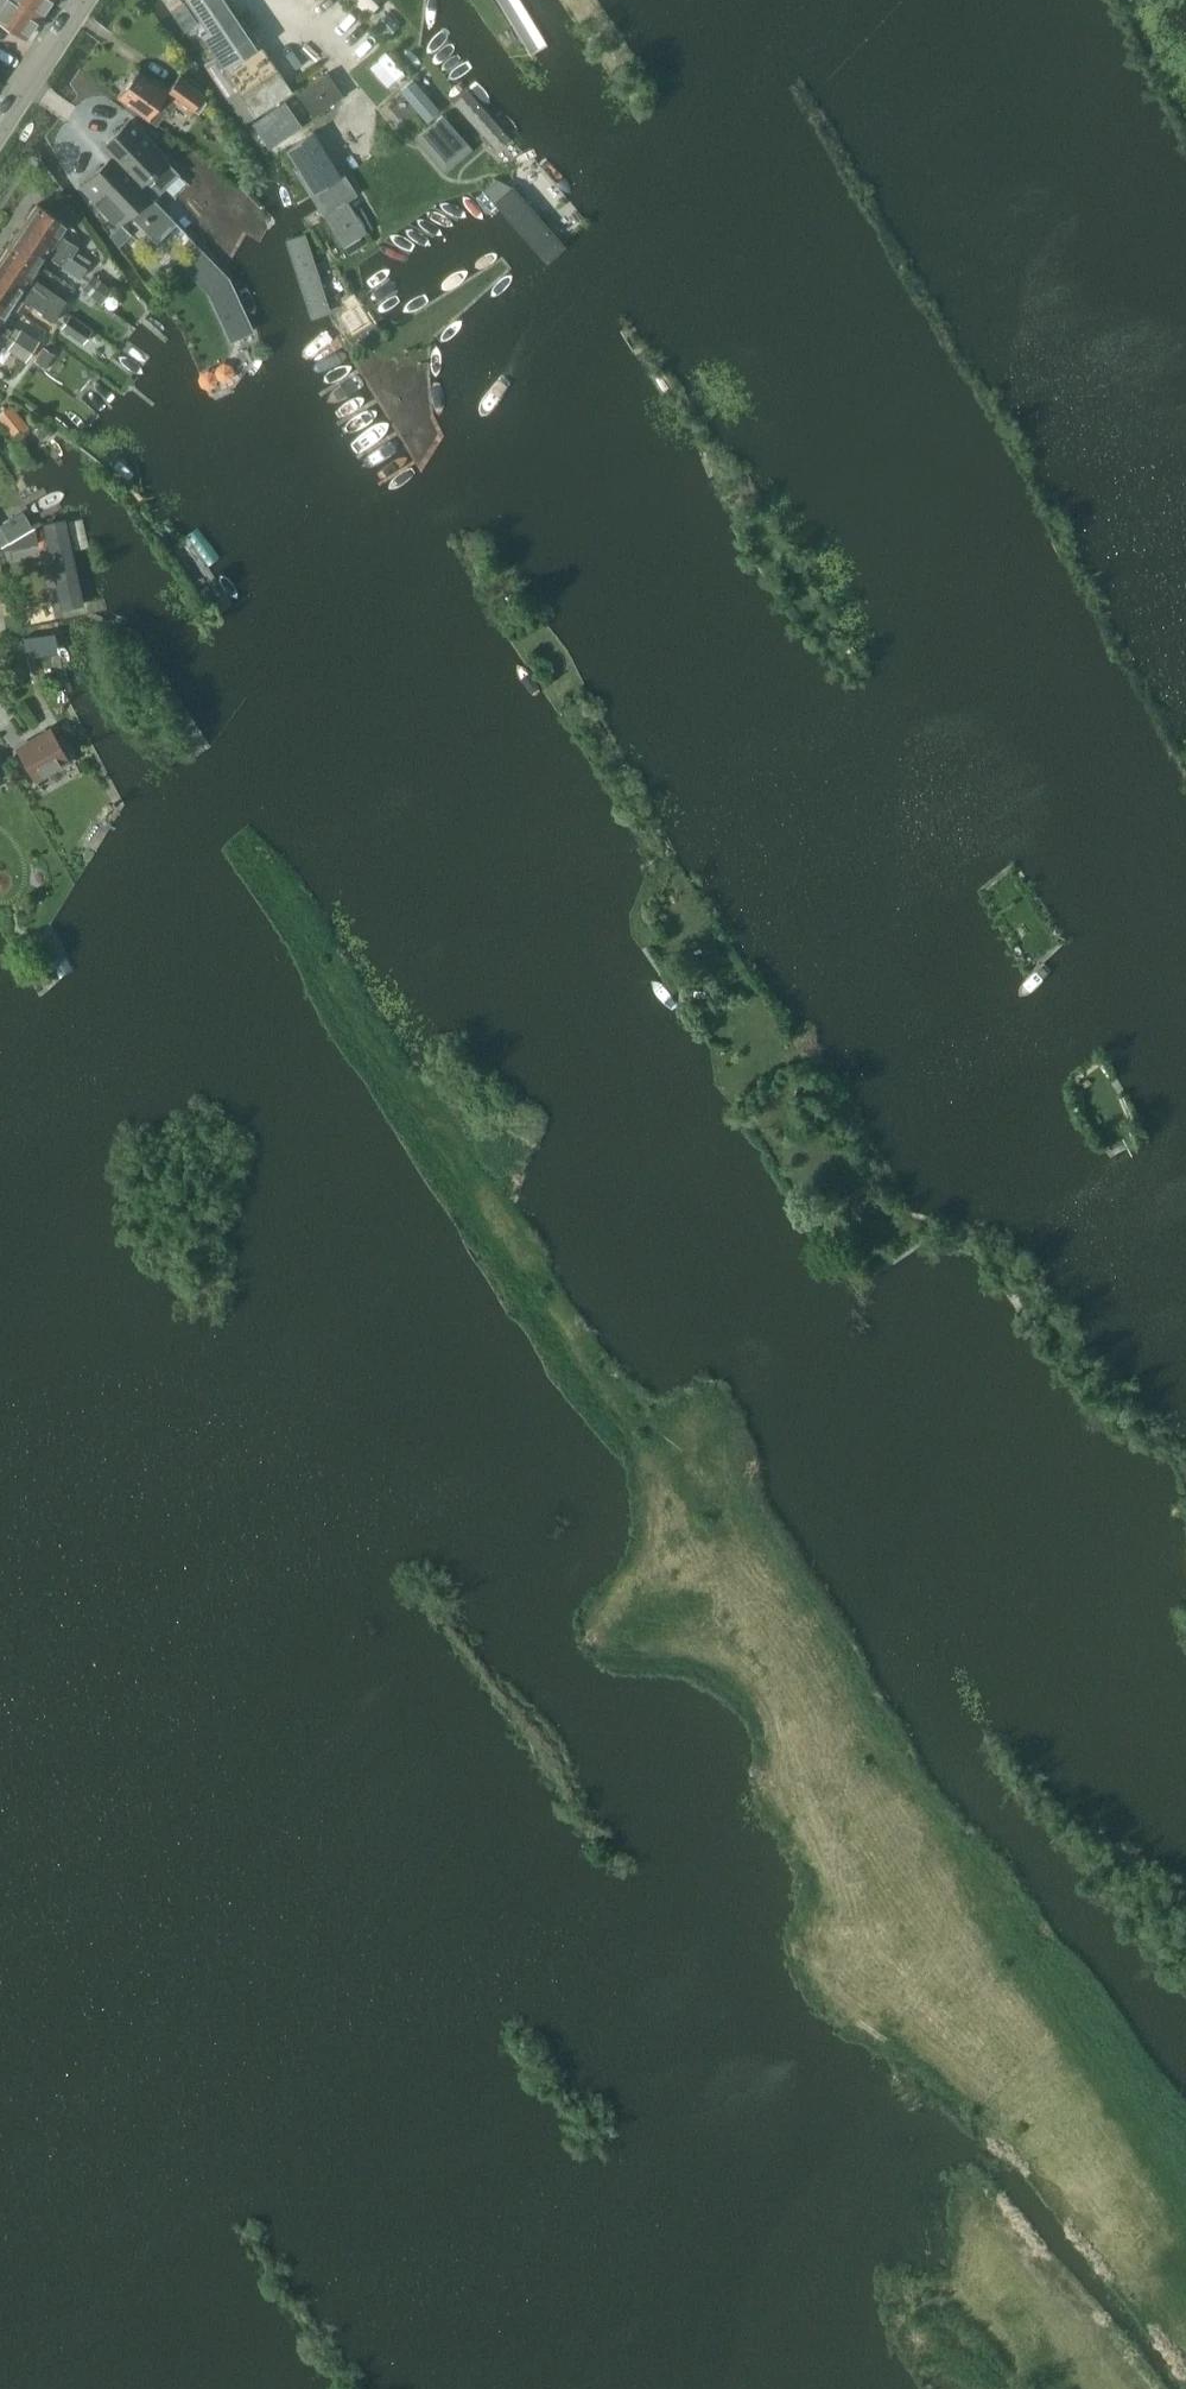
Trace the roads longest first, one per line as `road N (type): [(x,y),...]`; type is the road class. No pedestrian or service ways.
road 1 (residential): [(0,137),(88,0)]

